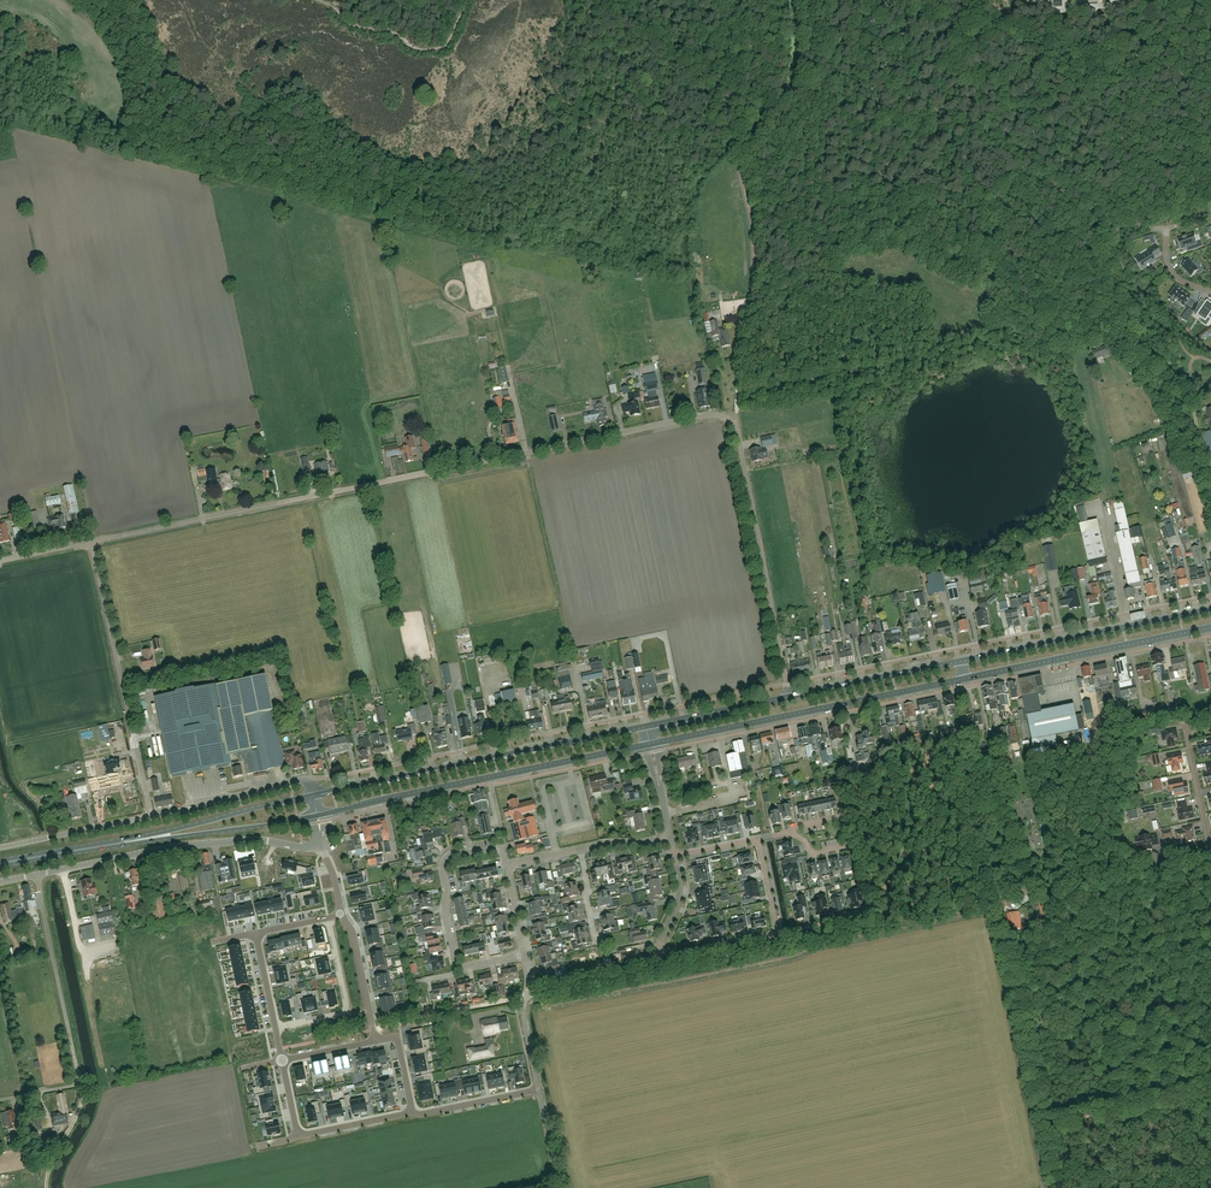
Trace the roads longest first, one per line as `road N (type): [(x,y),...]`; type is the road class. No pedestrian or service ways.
road 1 (unclassified): [(151,817),(95,554),(99,539),(708,416),(737,429),(790,699)]
road 2 (unclassified): [(989,901),(527,997)]
road 3 (track): [(849,26),(1081,26),(1091,35),(1070,61),(1072,84),(1120,75)]
road 4 (primary): [(317,816),(650,744)]
road 5 (primary): [(646,727),(313,796)]
road 6 (primary): [(650,744),(965,679)]
road 7 (unclassified): [(0,1101),(80,1085),(36,875)]
road 8 (track): [(1059,1187),(997,900)]
road 9 (track): [(740,363),(758,258),(744,159),(795,91)]
road 10 (unclassified): [(36,875),(195,845),(323,843)]
road 11 (primary): [(1210,610),(960,661)]
road 12 (primary): [(965,679),(1210,628)]
road 13 (residential): [(997,900),(1007,889),(1030,893),(1210,855)]
road 14 (unclassified): [(459,966),(444,862),(504,846),(511,866)]
road 15 (primary): [(133,841),(317,816)]
road 16 (primary): [(313,796),(133,841)]
road 17 (unclassified): [(151,817),(308,781),(313,796)]
road 18 (primary): [(960,661),(790,699)]
road 19 (track): [(1210,1091),(1045,1123)]
road 20 (residential): [(990,740),(972,777),(997,900)]
road 21 (residential): [(276,1029),(346,1010),(329,918)]
road 22 (residential): [(786,833),(813,855),(852,848),(844,817),(794,828)]
road 23 (unclassified): [(0,848),(151,817)]
road 24 (primary): [(790,699),(646,727)]
road 25 (residential): [(1210,847),(1187,730),(1210,725)]
road 26 (primary): [(0,864),(133,841)]
road 27 (residential): [(375,1040),(353,933),(342,915)]
road 28 (residential): [(413,1112),(538,1089)]
road 29 (residential): [(779,934),(674,956),(657,949)]

